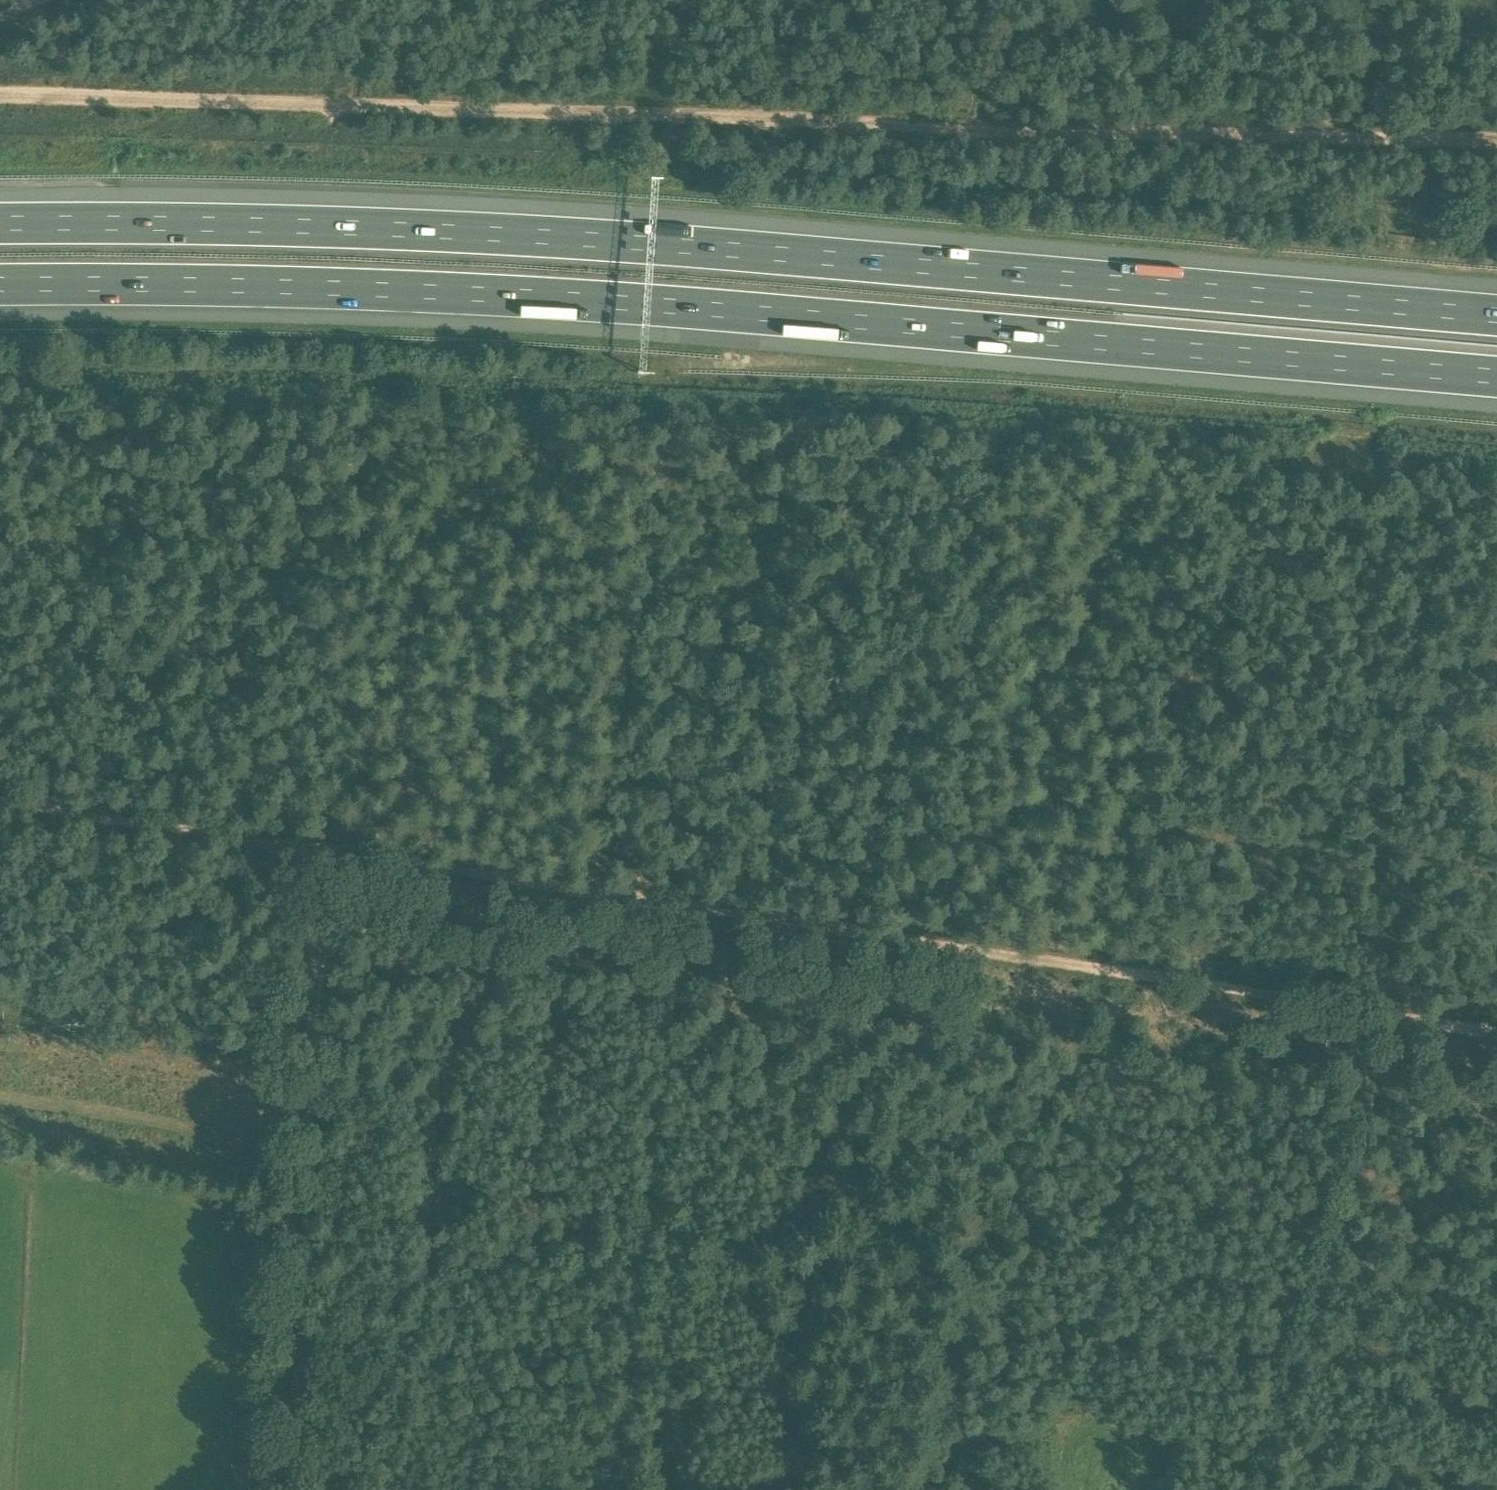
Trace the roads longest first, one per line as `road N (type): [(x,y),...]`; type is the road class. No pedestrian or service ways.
road 1 (motorway): [(1496,320),(597,243),(0,226)]
road 2 (motorway): [(0,285),(602,300),(1496,376)]
road 3 (track): [(0,94),(1496,141)]
road 4 (track): [(1496,1034),(273,842)]
road 5 (track): [(291,1489),(318,947)]
road 6 (track): [(273,842),(0,800)]
road 7 (track): [(318,947),(412,863)]

